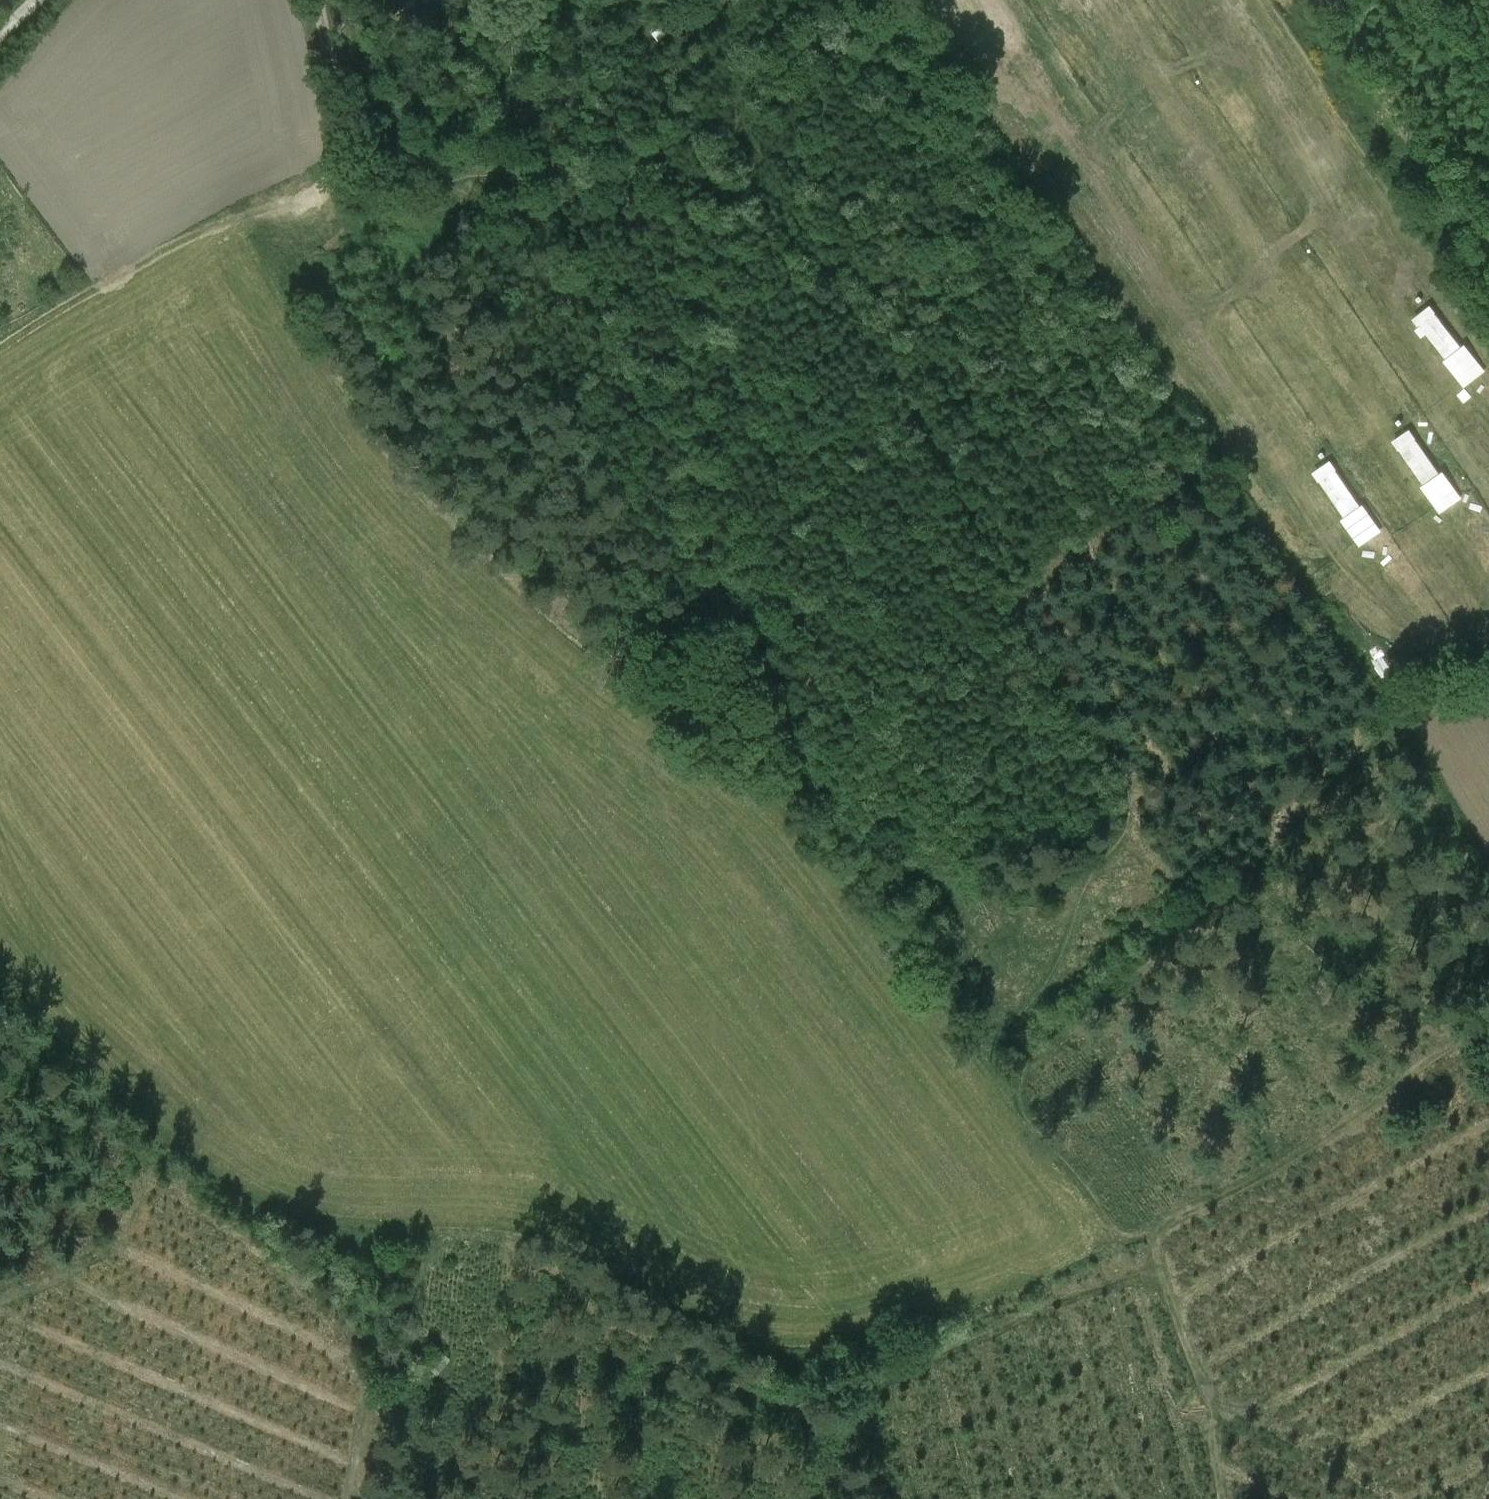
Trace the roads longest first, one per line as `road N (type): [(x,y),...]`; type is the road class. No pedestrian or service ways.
road 1 (track): [(1488,693),(1387,738),(1215,907),(1001,1088)]
road 2 (track): [(1113,1248),(1346,1123),(1488,1011)]
road 3 (track): [(317,0),(354,148)]
road 4 (track): [(352,1498),(374,1371)]

